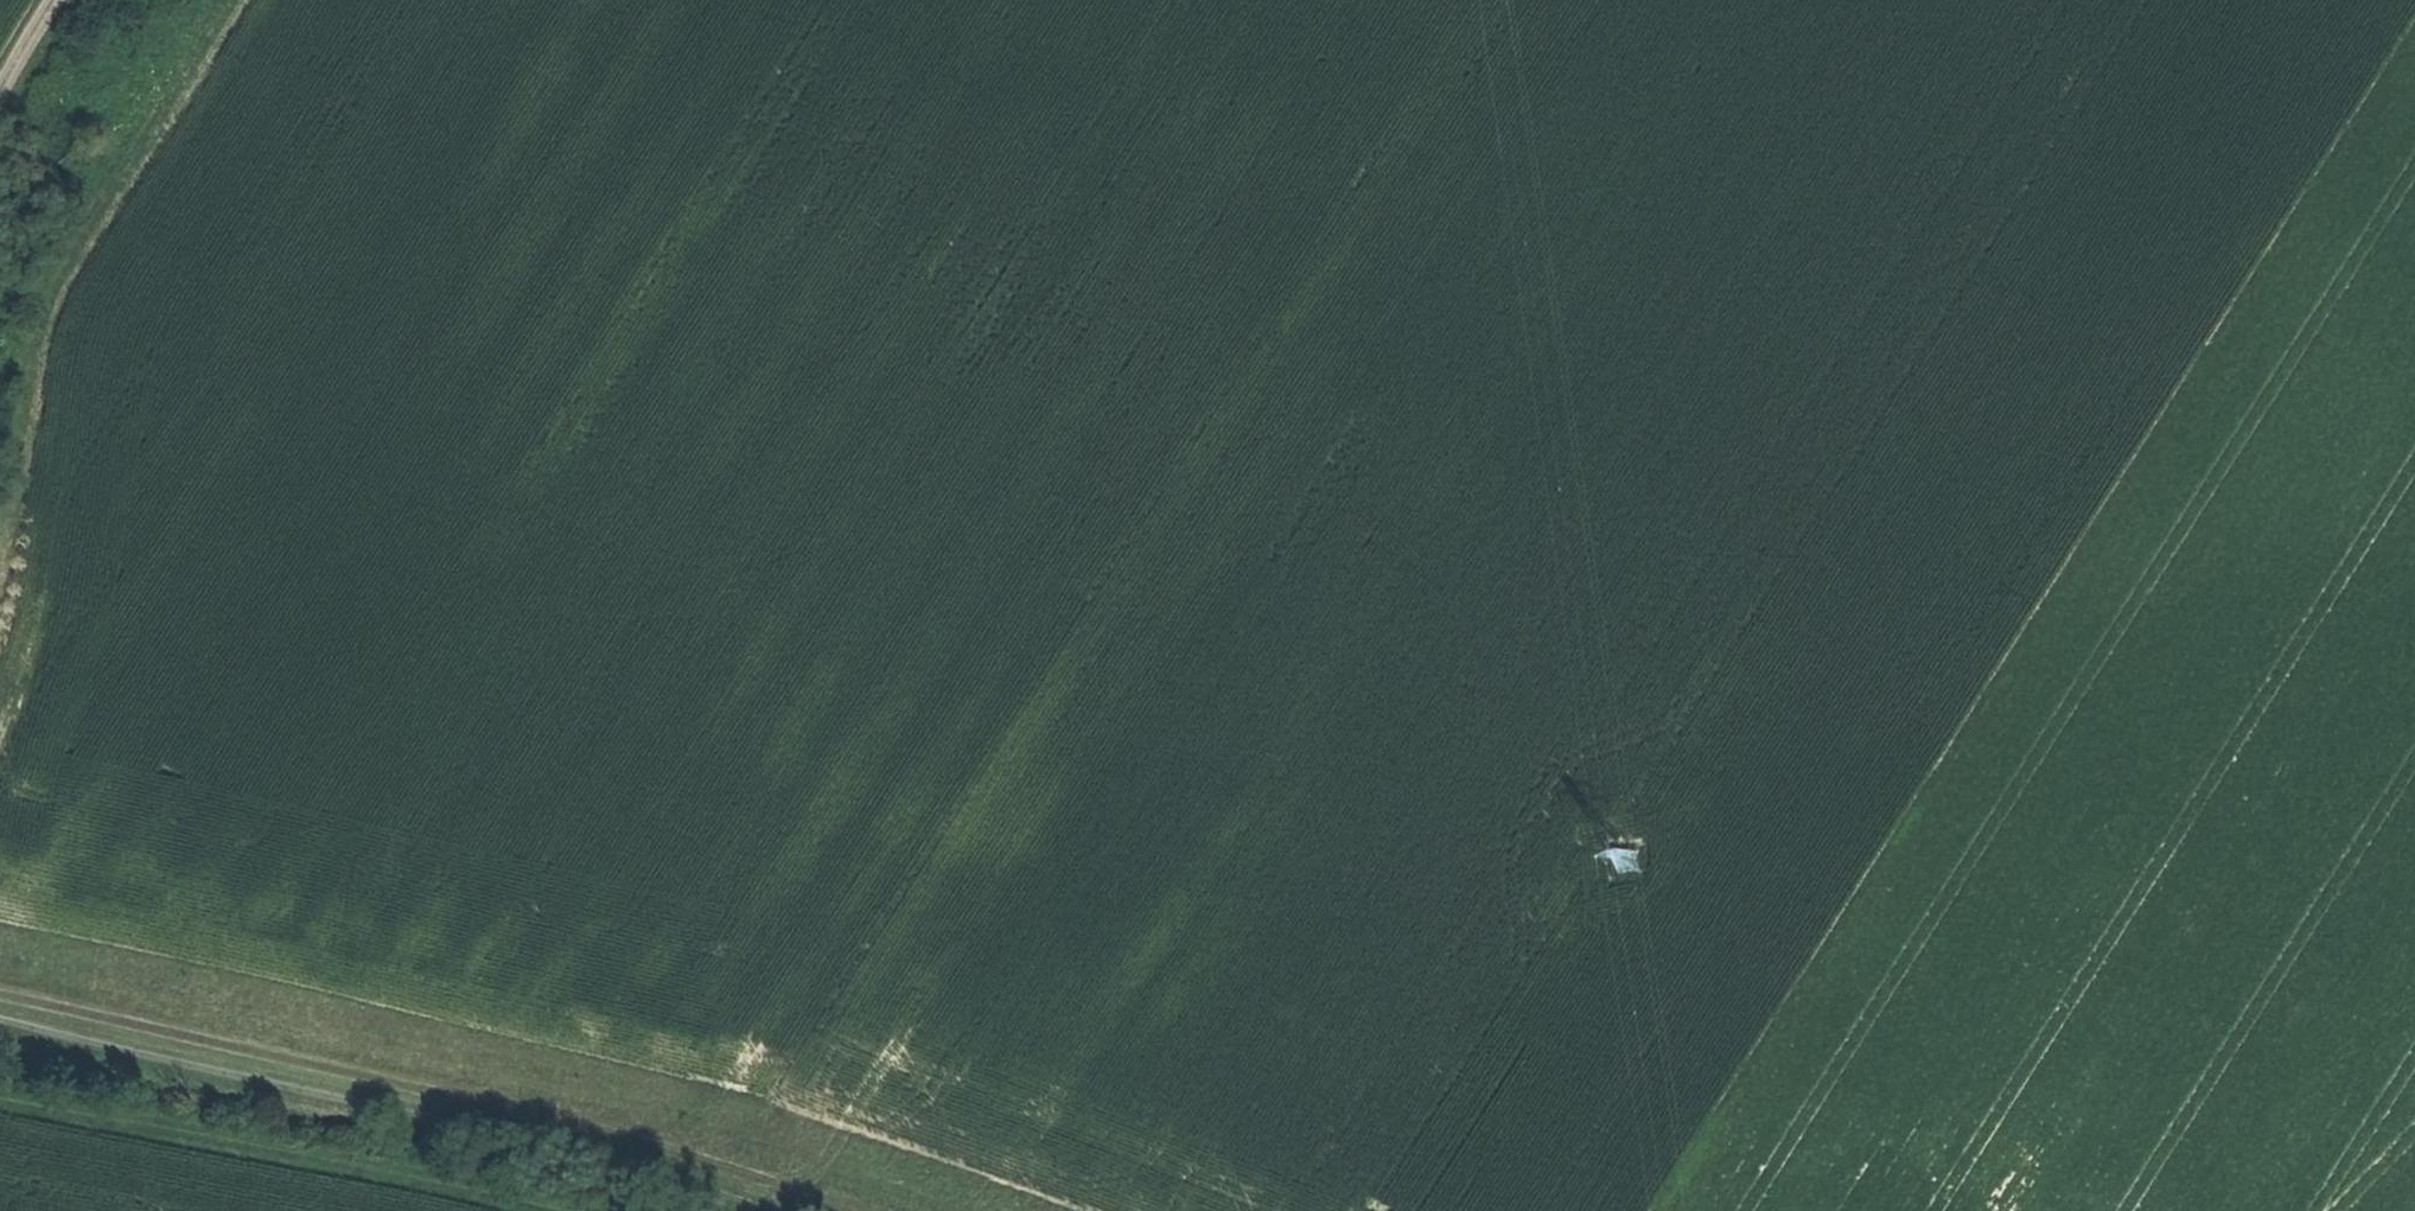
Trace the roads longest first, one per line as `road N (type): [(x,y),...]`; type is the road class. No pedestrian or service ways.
road 1 (track): [(0,1012),(519,1127),(769,1210)]
road 2 (track): [(63,0),(0,110)]

